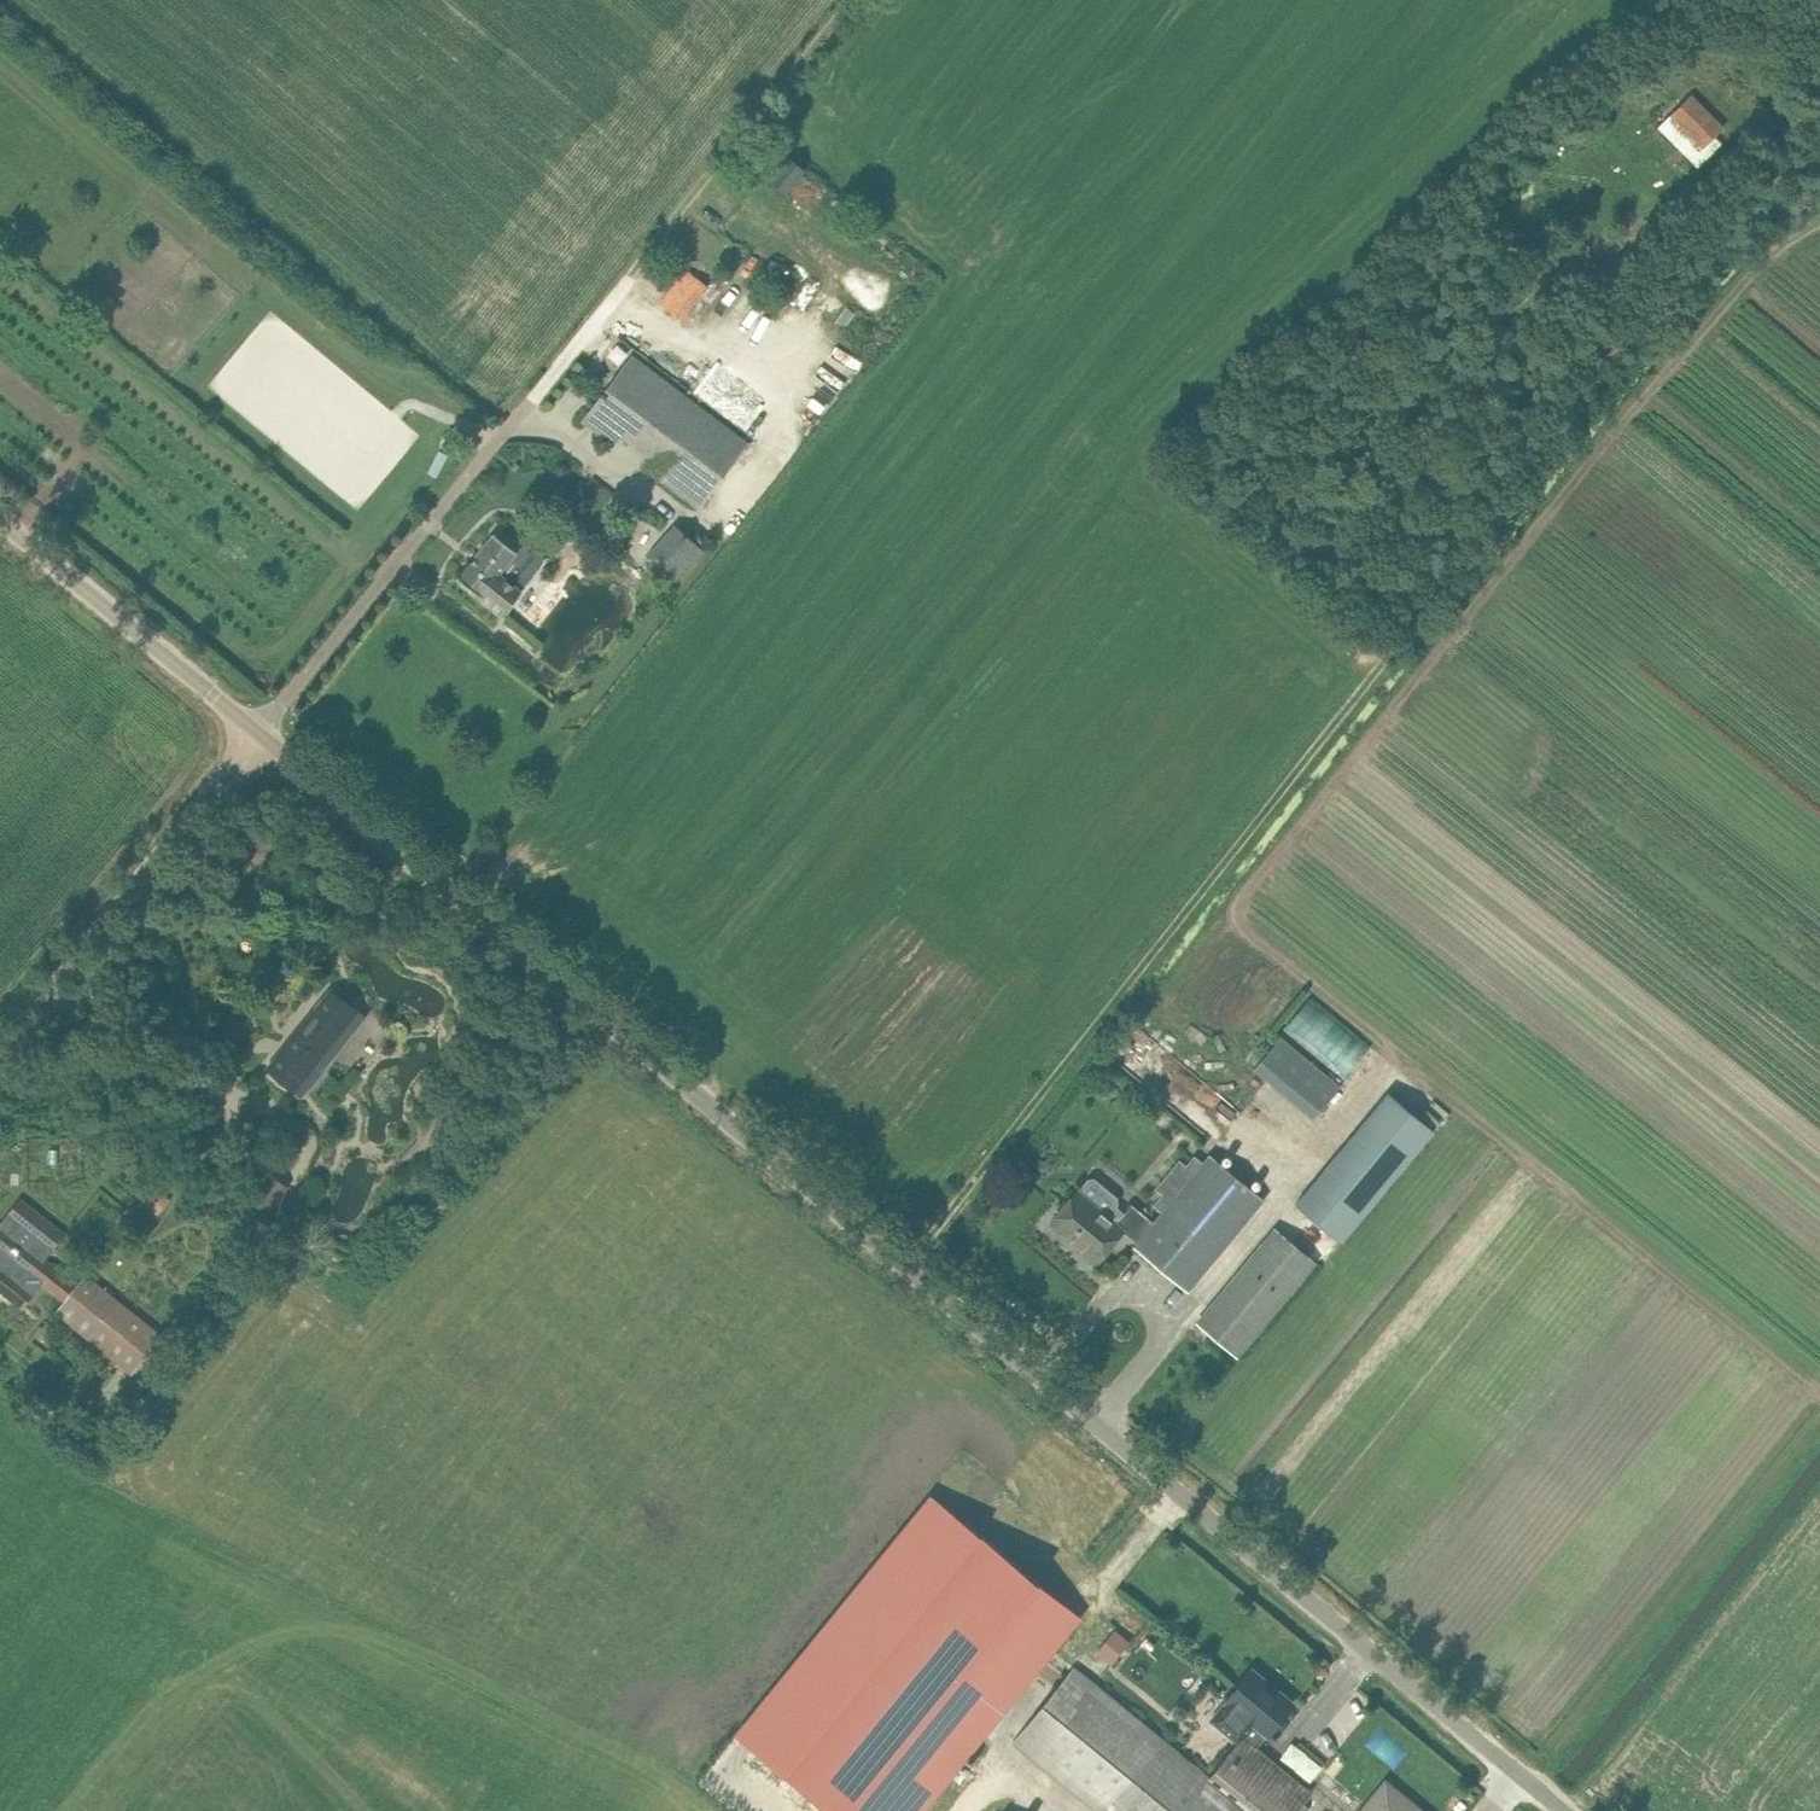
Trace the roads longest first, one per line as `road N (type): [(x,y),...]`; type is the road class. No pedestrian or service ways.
road 1 (unclassified): [(909,1271),(1402,671),(1415,622),(1418,391),(1568,246)]
road 2 (unclassified): [(1563,1810),(909,1271)]
road 3 (unclassified): [(909,1271),(255,732)]
road 4 (unclassified): [(255,732),(623,287)]
road 5 (unclassified): [(0,1051),(255,732)]
road 6 (track): [(855,0),(623,287)]
road 7 (unclassified): [(255,732),(0,520)]

